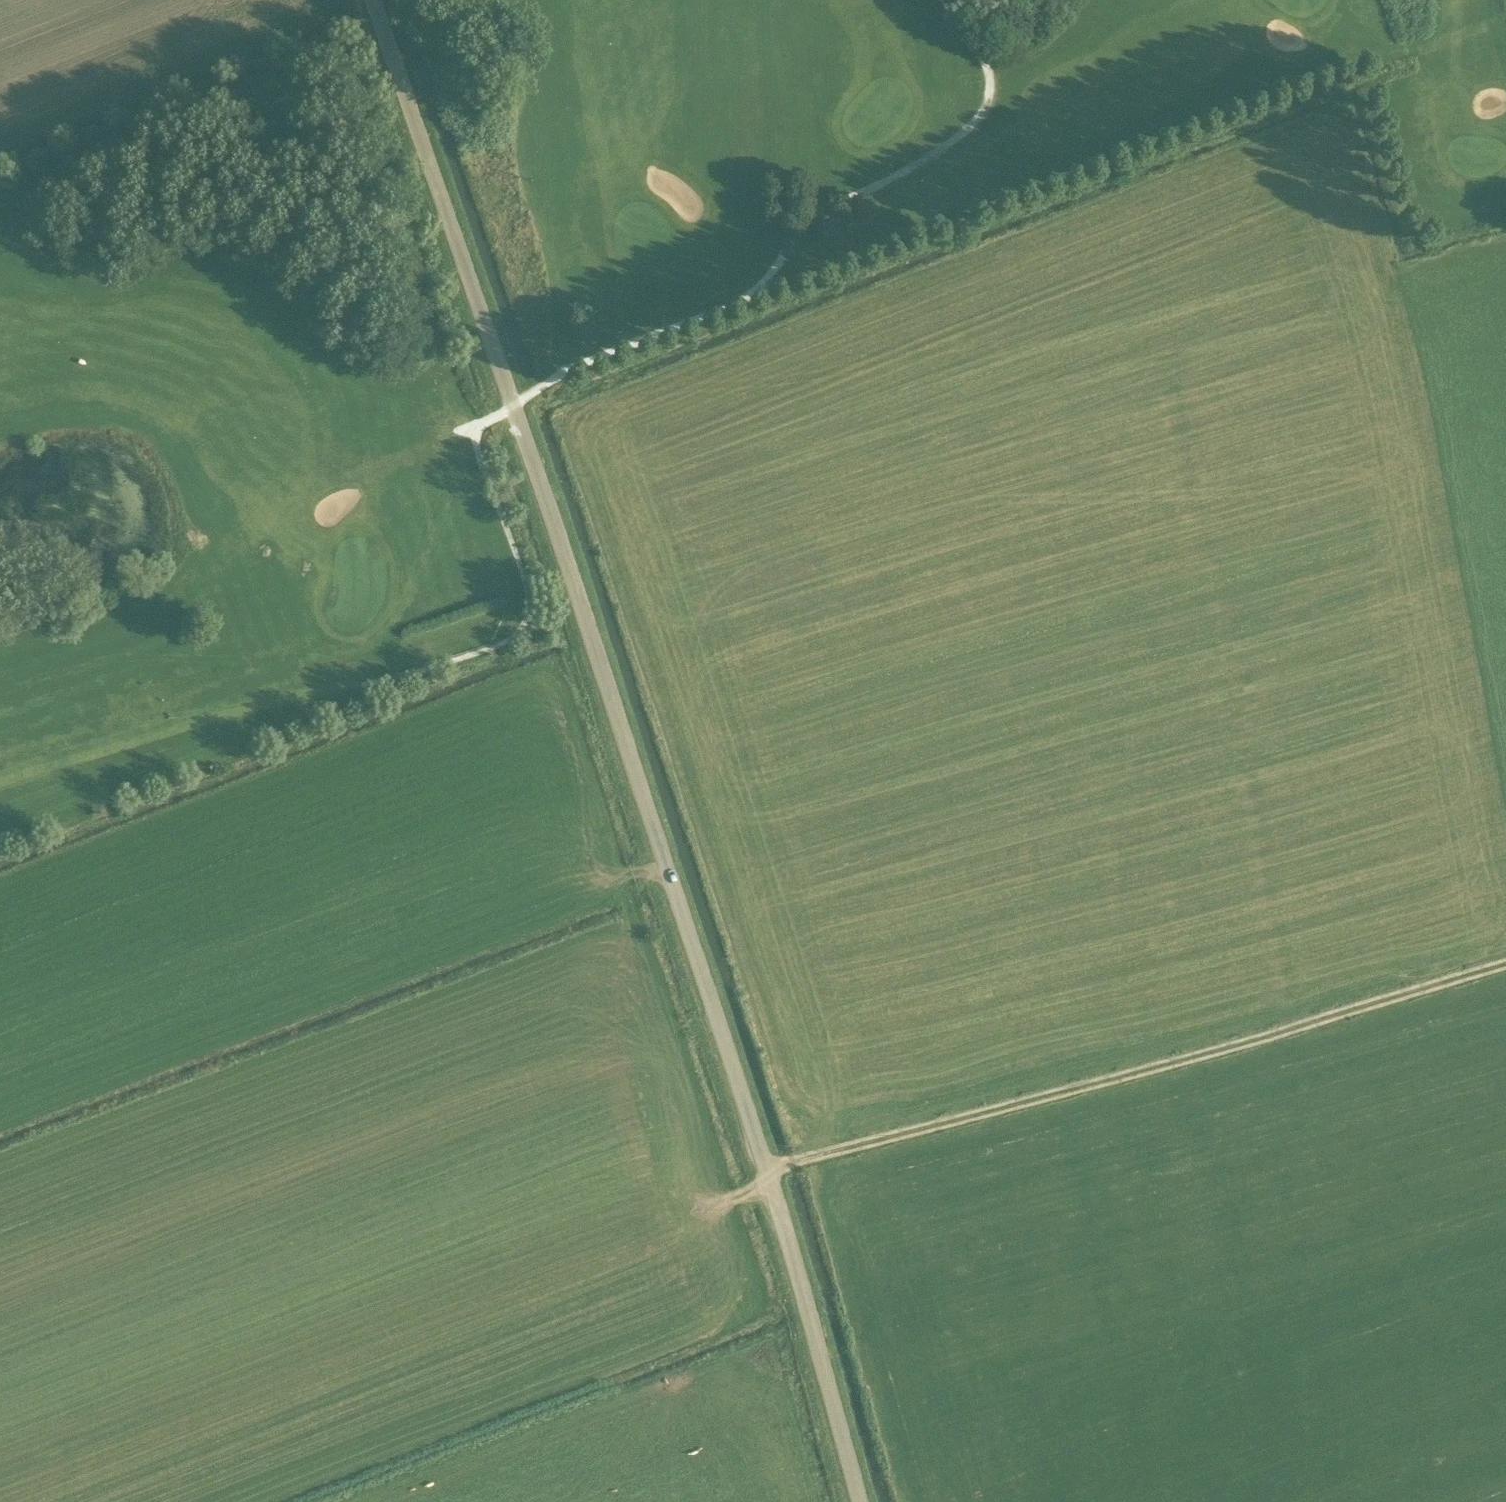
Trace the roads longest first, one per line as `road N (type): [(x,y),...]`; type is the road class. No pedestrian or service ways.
road 1 (unclassified): [(860,1501),(704,980),(374,0)]
road 2 (track): [(571,368),(469,432)]

